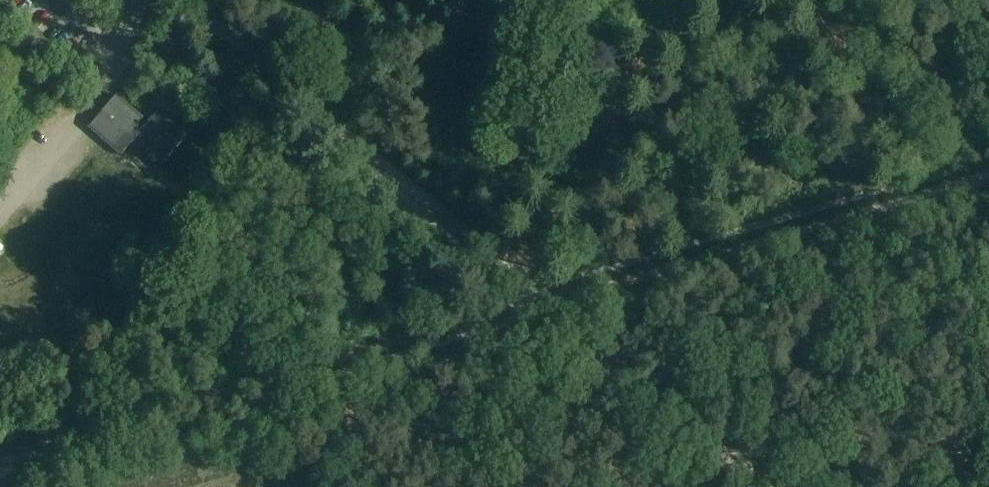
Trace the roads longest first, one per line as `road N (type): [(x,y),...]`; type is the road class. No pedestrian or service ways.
road 1 (track): [(540,296),(0,458)]
road 2 (track): [(550,306),(988,181)]
road 3 (track): [(540,296),(265,67)]
road 4 (track): [(765,486),(540,296)]
road 5 (track): [(600,102),(492,273)]
road 6 (track): [(674,0),(600,102)]

